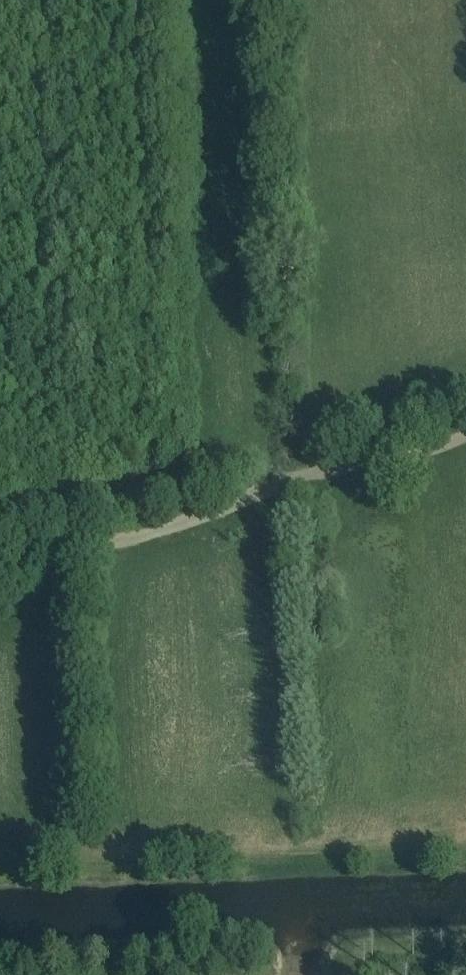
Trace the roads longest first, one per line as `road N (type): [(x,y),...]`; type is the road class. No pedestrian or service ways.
road 1 (track): [(465,417),(0,583)]

